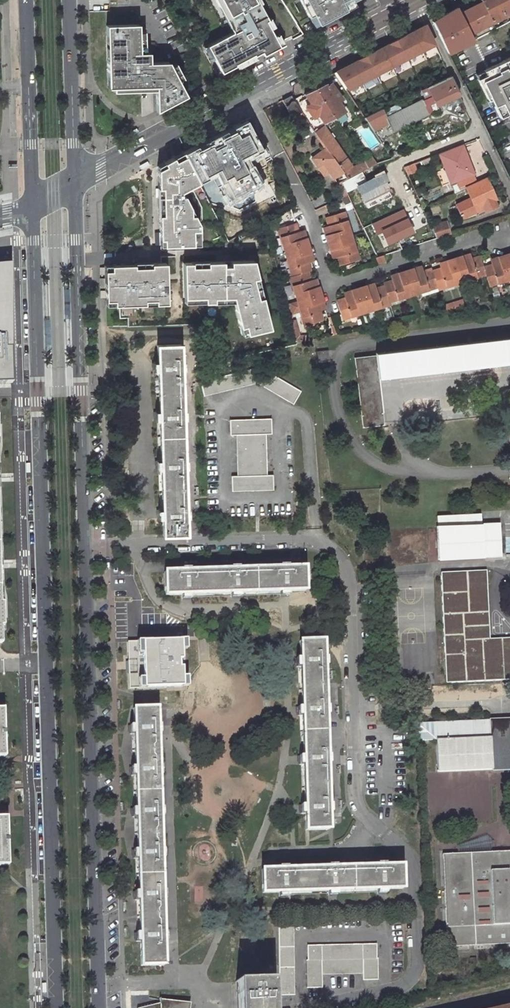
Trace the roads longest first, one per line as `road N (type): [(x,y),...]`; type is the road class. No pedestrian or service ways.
road 1 (primary): [(99,1007),(76,181)]
road 2 (primary): [(34,207),(55,1007)]
road 3 (residential): [(509,237),(342,280),(328,270),(247,91)]
road 4 (residential): [(419,0),(509,195)]
road 5 (primary): [(26,0),(34,207)]
road 6 (tertiary): [(247,91),(76,181)]
road 7 (primary): [(76,181),(70,0)]
road 8 (tertiary): [(393,13),(247,91)]
road 9 (residential): [(509,705),(383,713)]

